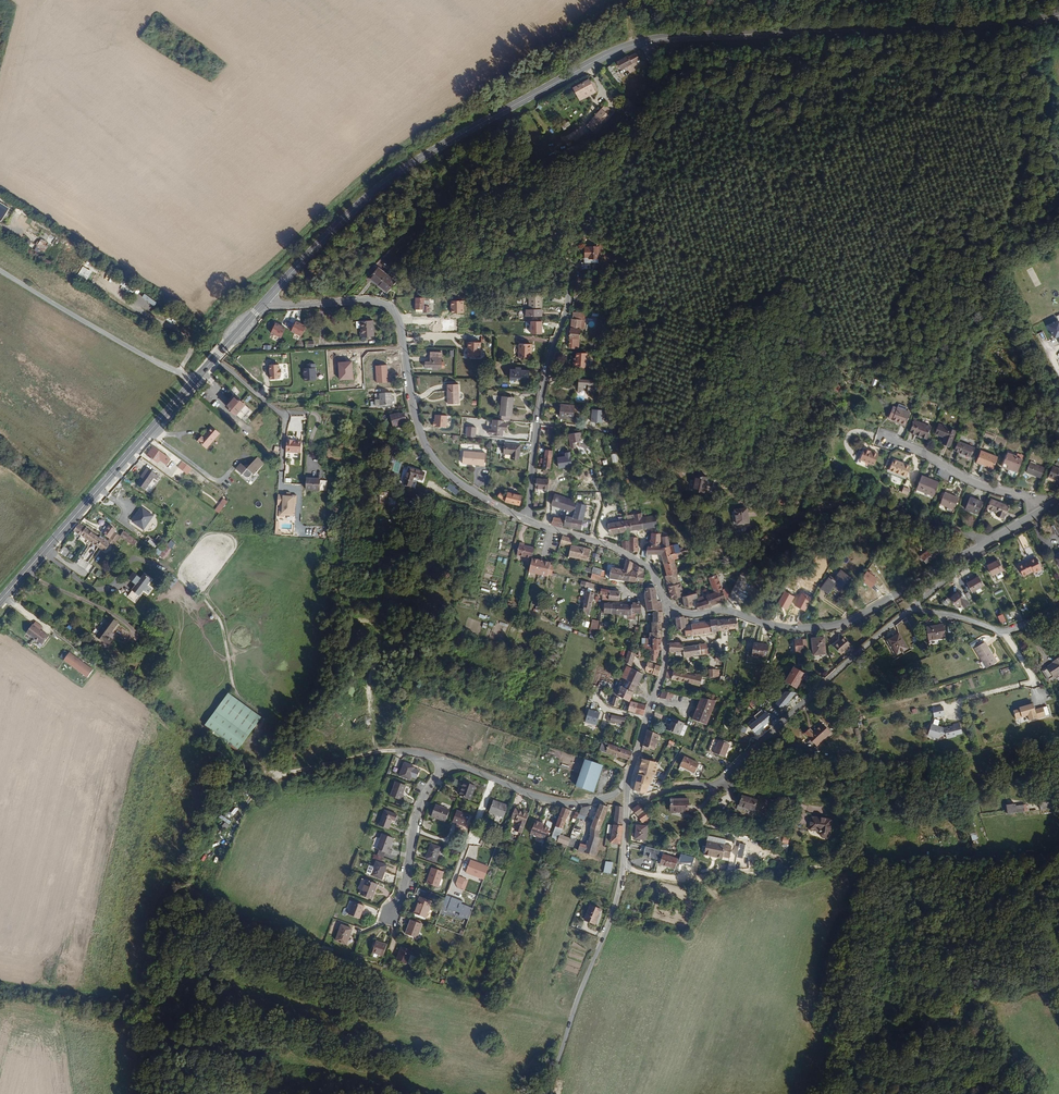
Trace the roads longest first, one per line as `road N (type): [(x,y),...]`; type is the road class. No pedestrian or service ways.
road 1 (primary): [(302,262),(352,211),(434,150),(629,45),(1058,14)]
road 2 (residential): [(526,520),(448,475),(427,449),(393,311),(268,298)]
road 3 (track): [(1058,856),(815,861),(684,878)]
road 4 (residential): [(629,803),(720,783),(915,606)]
road 5 (residential): [(728,610),(756,558),(824,509),(901,513),(988,541)]
road 6 (primary): [(194,381),(0,601)]
road 7 (residential): [(988,541),(843,623),(798,629),(728,610)]
road 8 (residential): [(569,284),(539,414),(528,513)]
road 9 (unclassified): [(0,271),(194,381)]
road 10 (residential): [(633,778),(610,799),(560,804),(447,761)]
road 11 (track): [(447,761),(379,748),(293,772),(258,768)]
road 12 (residential): [(877,436),(976,483),(1051,506)]
road 13 (residential): [(668,608),(642,563),(526,520)]
road 14 (residential): [(668,608),(665,671),(633,778)]
road 15 (residential): [(392,912),(422,804),(447,761)]
road 16 (track): [(101,283),(188,338),(180,374)]
road 17 (residential): [(960,700),(1034,682),(1005,632)]

